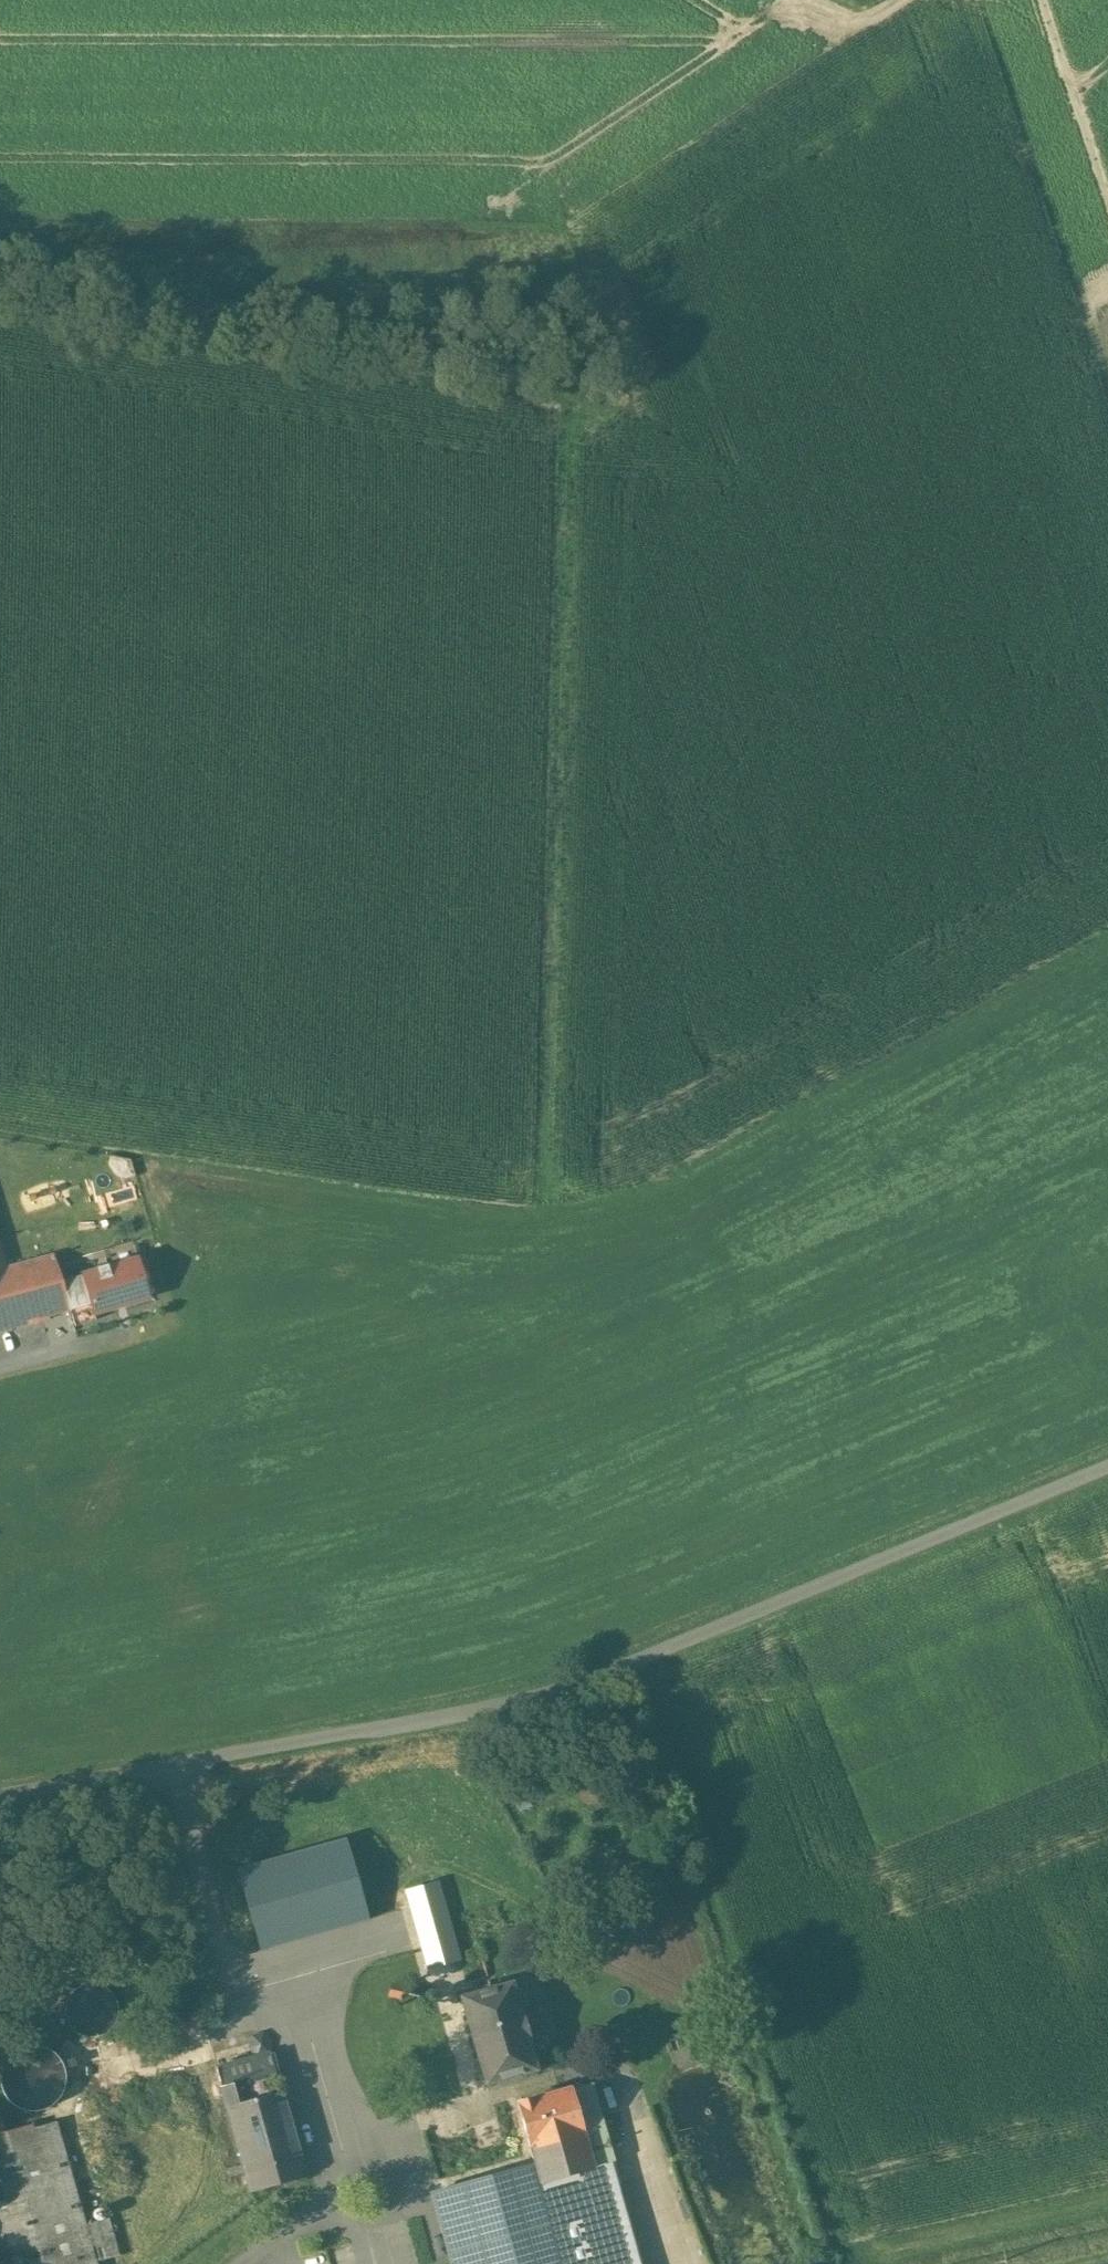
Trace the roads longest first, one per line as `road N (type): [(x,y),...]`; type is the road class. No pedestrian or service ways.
road 1 (unclassified): [(0,1796),(474,1713),(607,1673),(1107,1471)]

